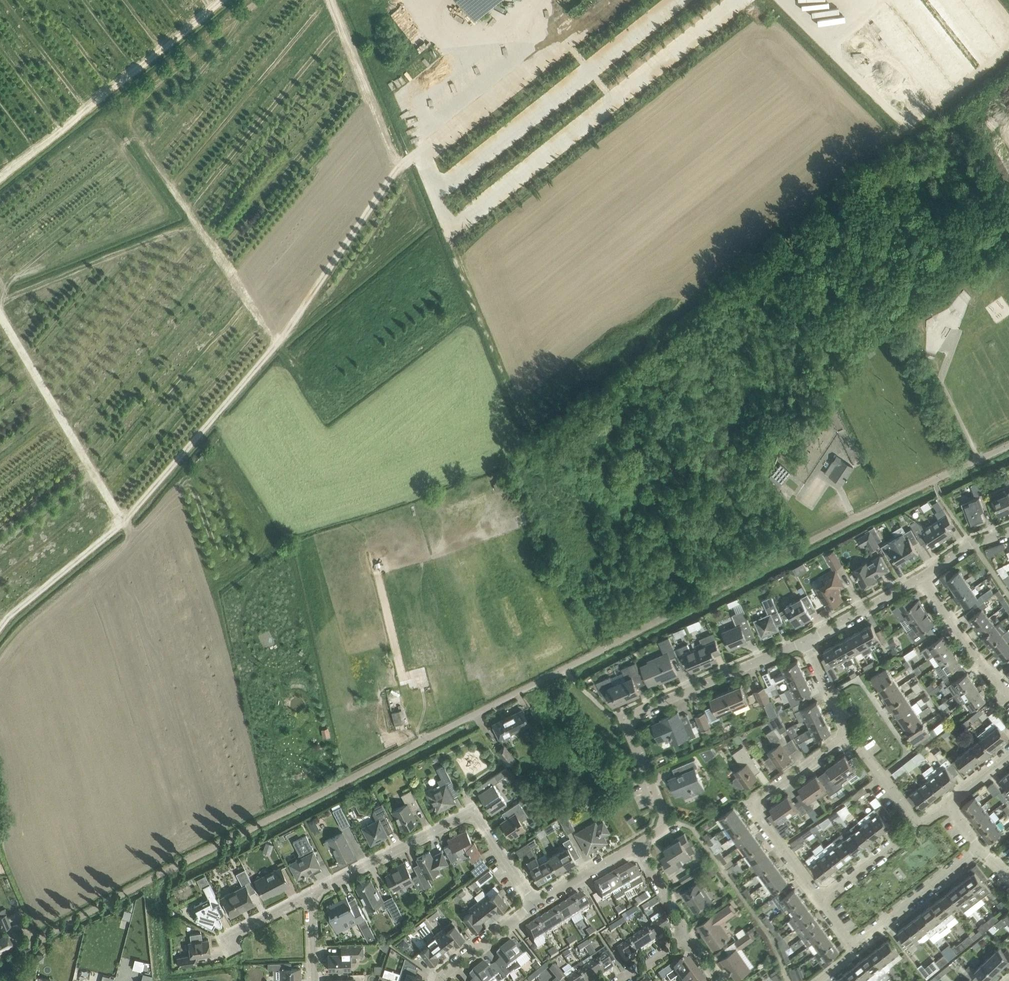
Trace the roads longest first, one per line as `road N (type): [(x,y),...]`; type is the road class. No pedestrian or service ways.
road 1 (unclassified): [(17,980),(29,944),(1008,446)]
road 2 (residential): [(637,844),(667,822),(627,726),(631,715),(805,642)]
road 3 (residential): [(535,904),(473,810),(311,894)]
road 4 (track): [(123,523),(0,315)]
road 5 (residential): [(820,902),(756,805),(847,736)]
road 6 (track): [(456,230),(452,242),(533,439)]
road 7 (residential): [(854,948),(980,847)]
road 8 (residential): [(1008,690),(921,578)]
road 9 (residential): [(805,642),(921,578)]
road 10 (residential): [(879,776),(909,754),(858,678)]
road 11 (residential): [(820,902),(917,824)]
road 12 (residential): [(439,980),(535,904)]

